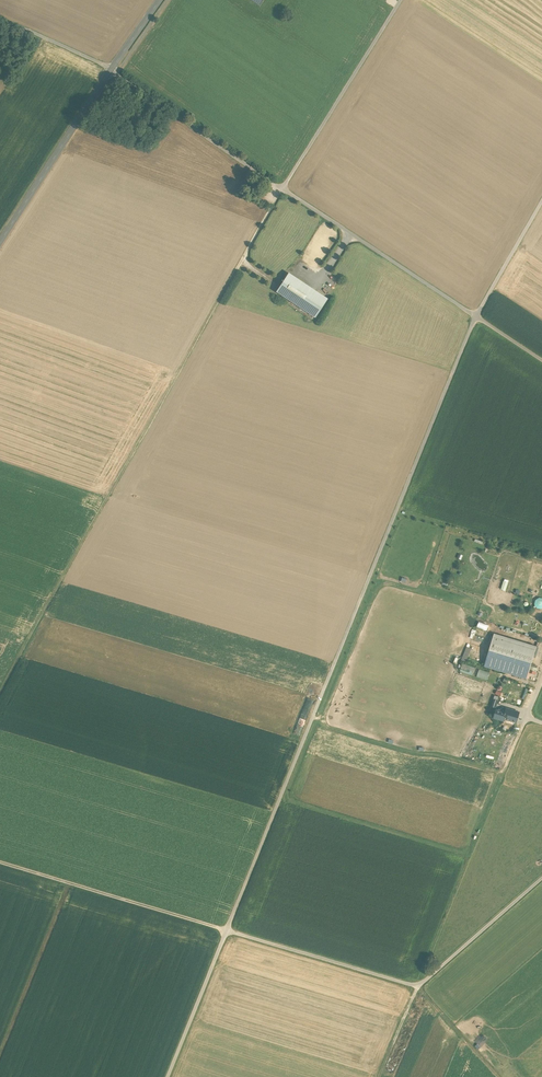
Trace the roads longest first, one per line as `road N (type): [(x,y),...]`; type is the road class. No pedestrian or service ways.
road 1 (unclassified): [(476,318),(167,1076)]
road 2 (track): [(282,191),(0,694)]
road 3 (track): [(227,932),(418,989),(541,880)]
road 4 (track): [(527,718),(415,988)]
road 5 (secondary): [(161,0),(0,243)]
road 6 (track): [(227,932),(0,864)]
road 7 (track): [(282,191),(476,318)]
road 8 (track): [(282,191),(402,0)]
road 9 (track): [(117,75),(282,191)]
road 10 (track): [(541,202),(476,318)]

